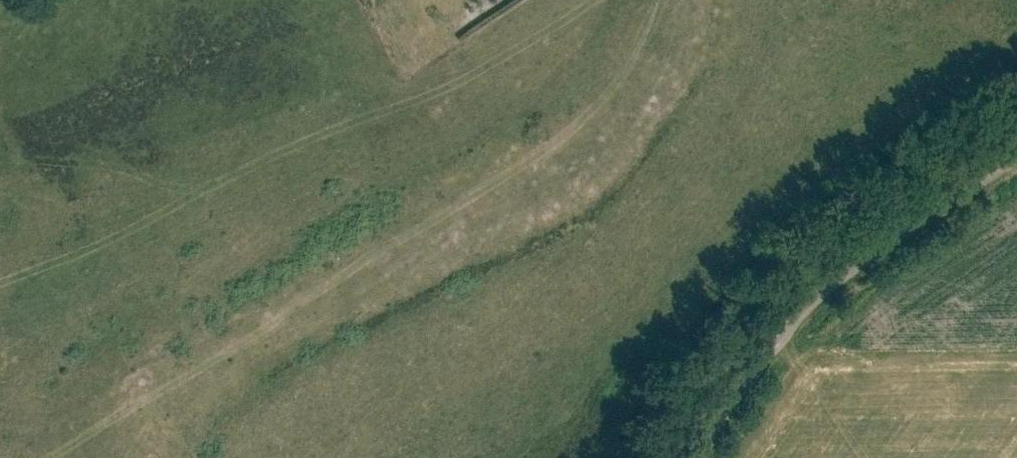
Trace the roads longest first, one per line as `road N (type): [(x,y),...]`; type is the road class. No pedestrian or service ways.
road 1 (track): [(1016,157),(802,311),(696,457)]

